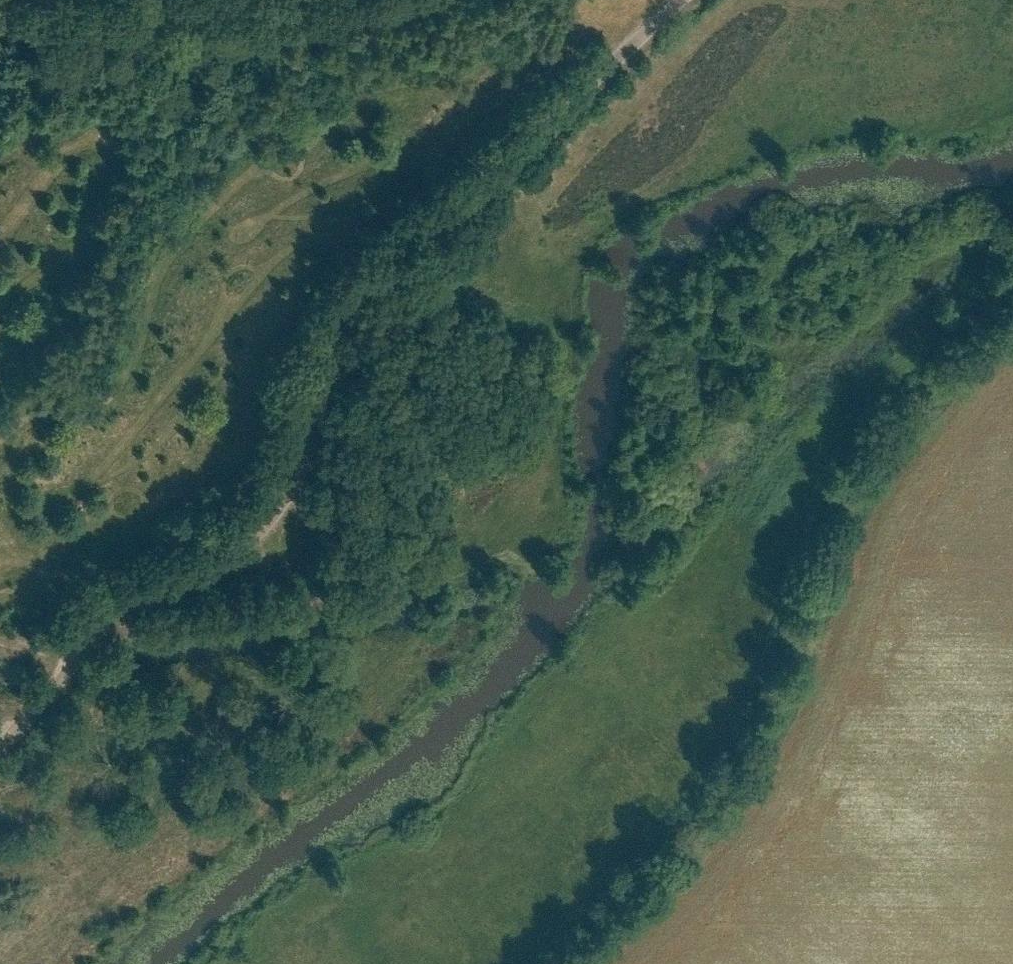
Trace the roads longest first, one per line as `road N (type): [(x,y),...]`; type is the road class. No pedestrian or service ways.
road 1 (unclassified): [(0,752),(96,627),(251,542),(309,448),(360,300),(682,0)]
road 2 (unclassified): [(0,31),(162,0)]

